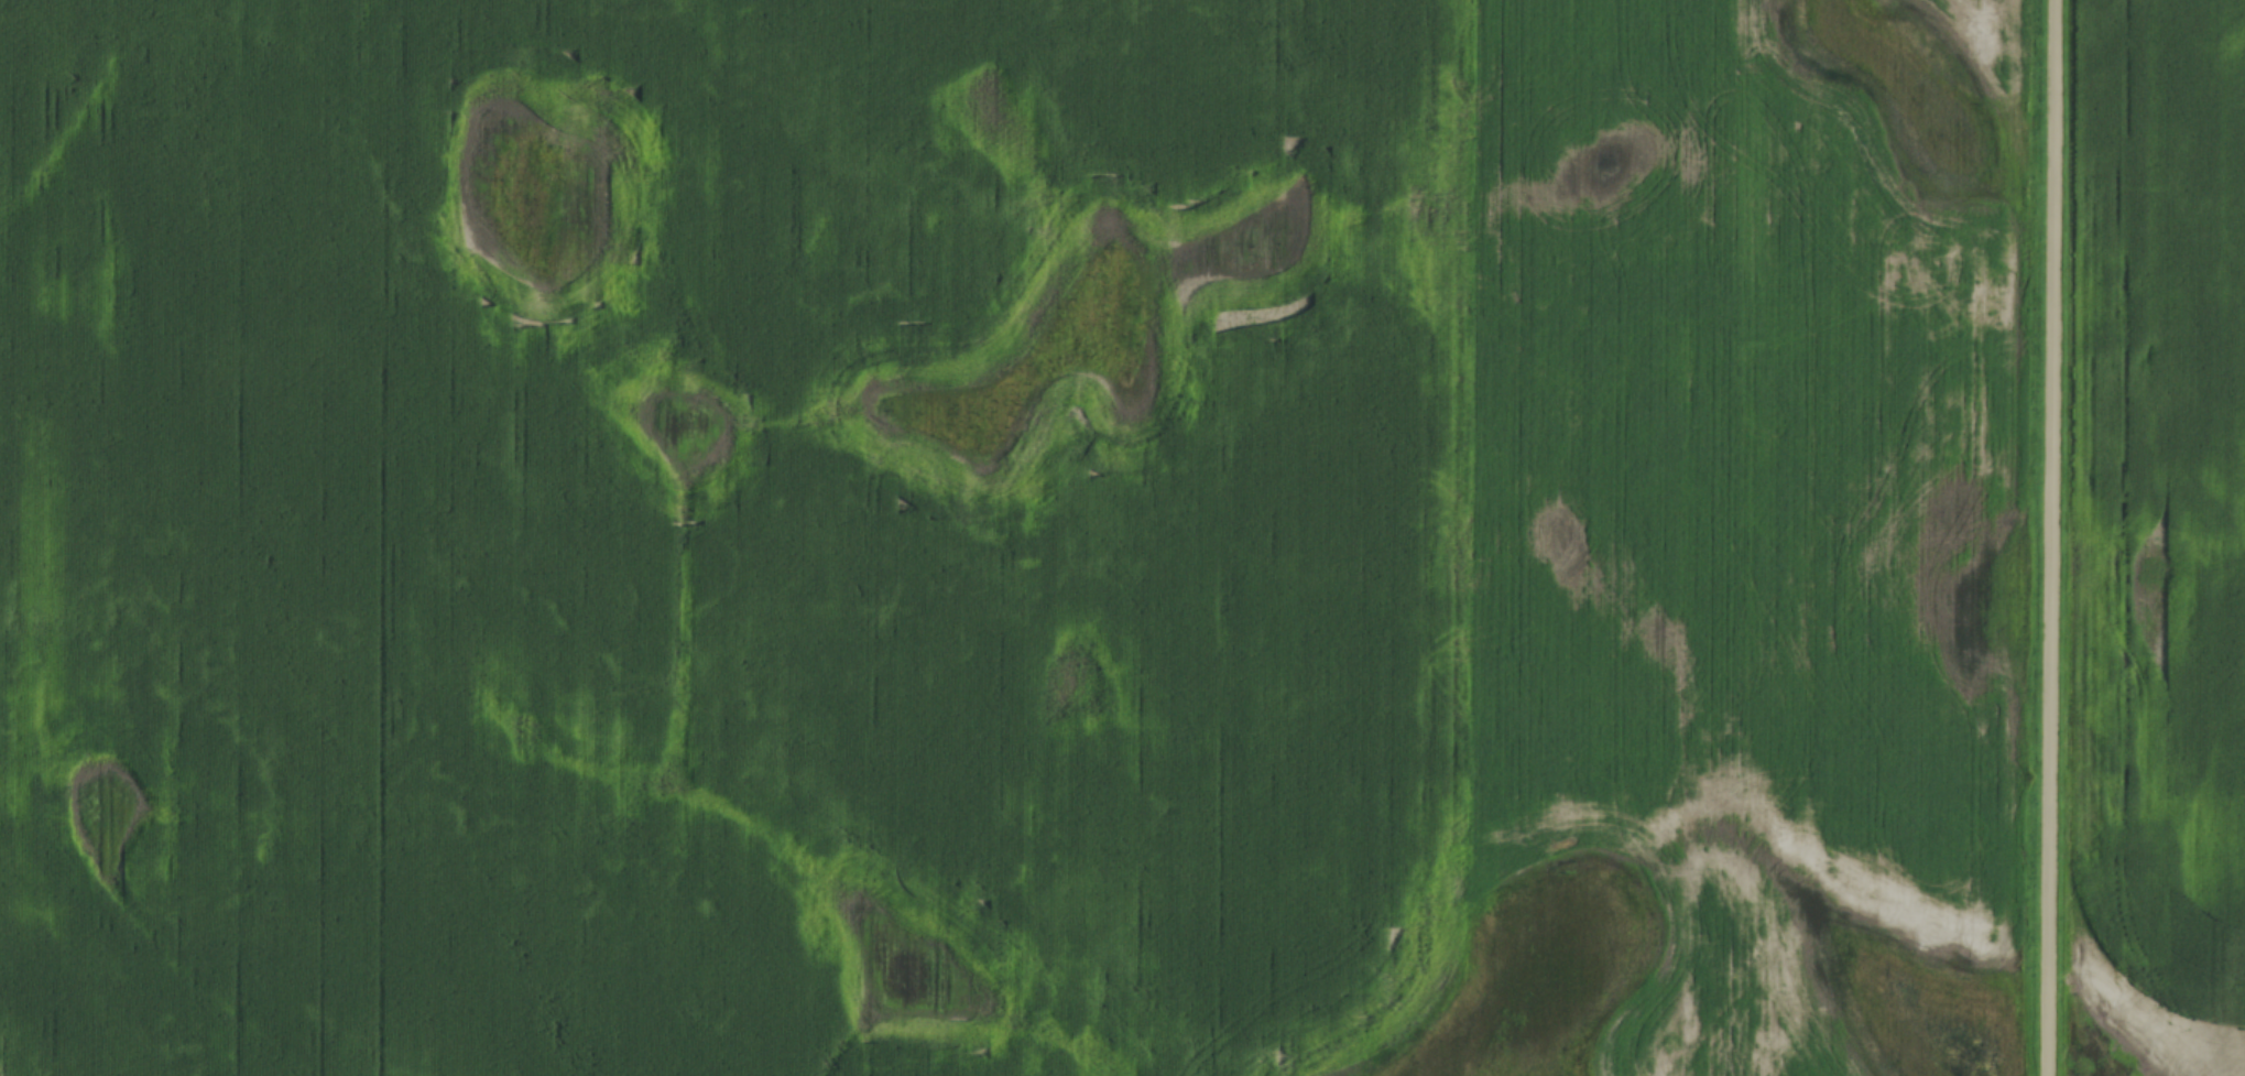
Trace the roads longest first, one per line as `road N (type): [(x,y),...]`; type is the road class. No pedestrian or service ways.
road 1 (residential): [(2048,1075),(2056,0)]

